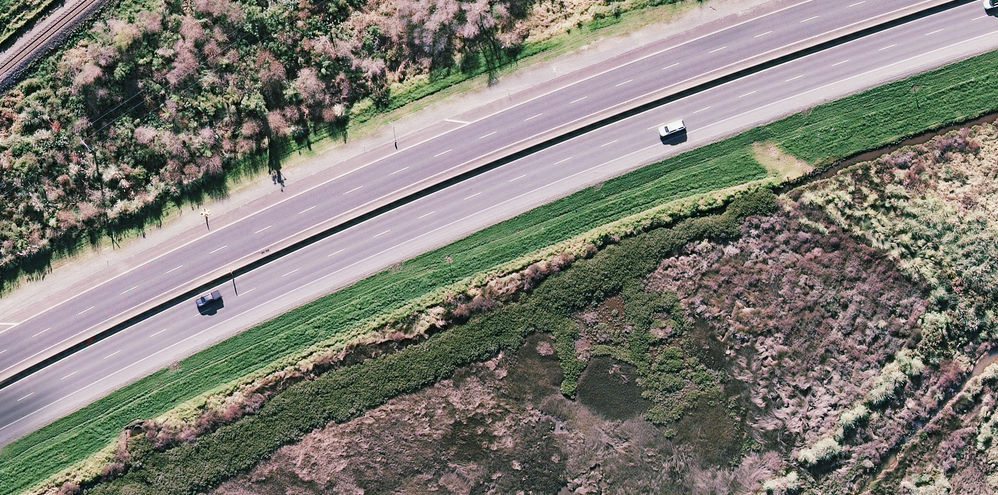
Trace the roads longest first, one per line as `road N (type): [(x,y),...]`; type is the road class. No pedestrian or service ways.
road 1 (trunk): [(997,14),(786,80),(443,210),(0,412)]
road 2 (trunk): [(0,349),(427,157),(867,0)]

